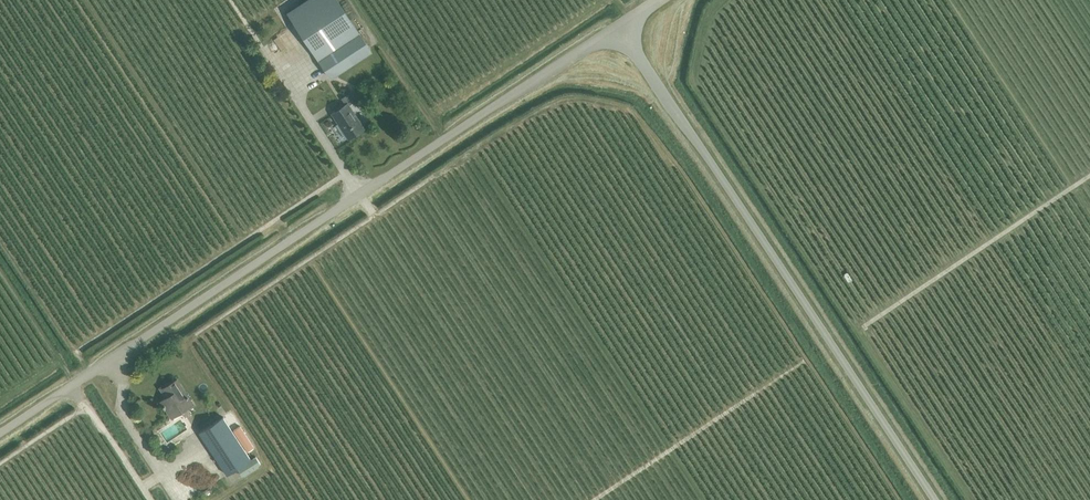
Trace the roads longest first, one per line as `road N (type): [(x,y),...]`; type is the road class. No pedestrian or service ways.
road 1 (unclassified): [(617,26),(0,432)]
road 2 (unclassified): [(933,499),(617,26)]

